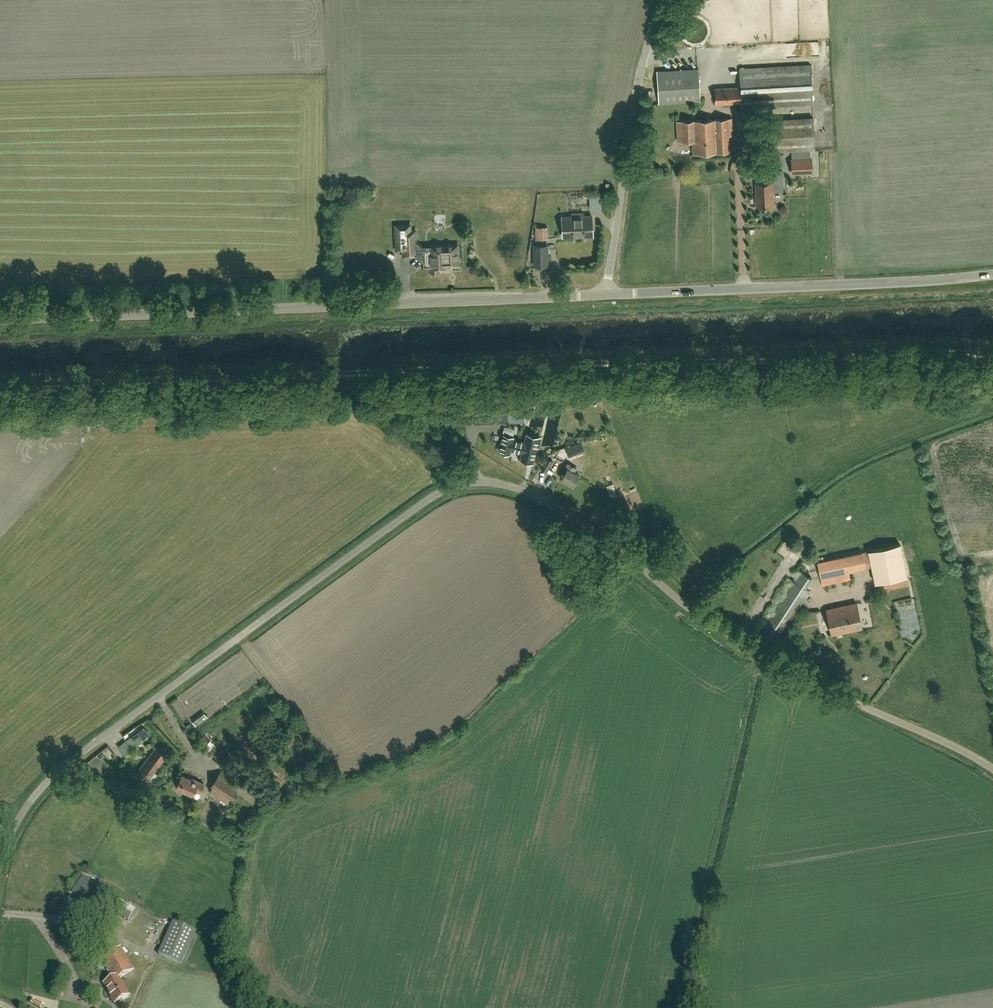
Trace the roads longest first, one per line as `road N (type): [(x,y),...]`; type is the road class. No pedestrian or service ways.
road 1 (unclassified): [(0,863),(34,796),(73,757),(436,494),(466,483),(512,487),(597,530),(741,642),(992,768)]
road 2 (unclassified): [(0,320),(607,294)]
road 3 (unclassified): [(607,294),(992,273)]
road 4 (unclassified): [(607,294),(636,86),(661,0)]
road 5 (track): [(479,482),(452,443),(339,374)]

